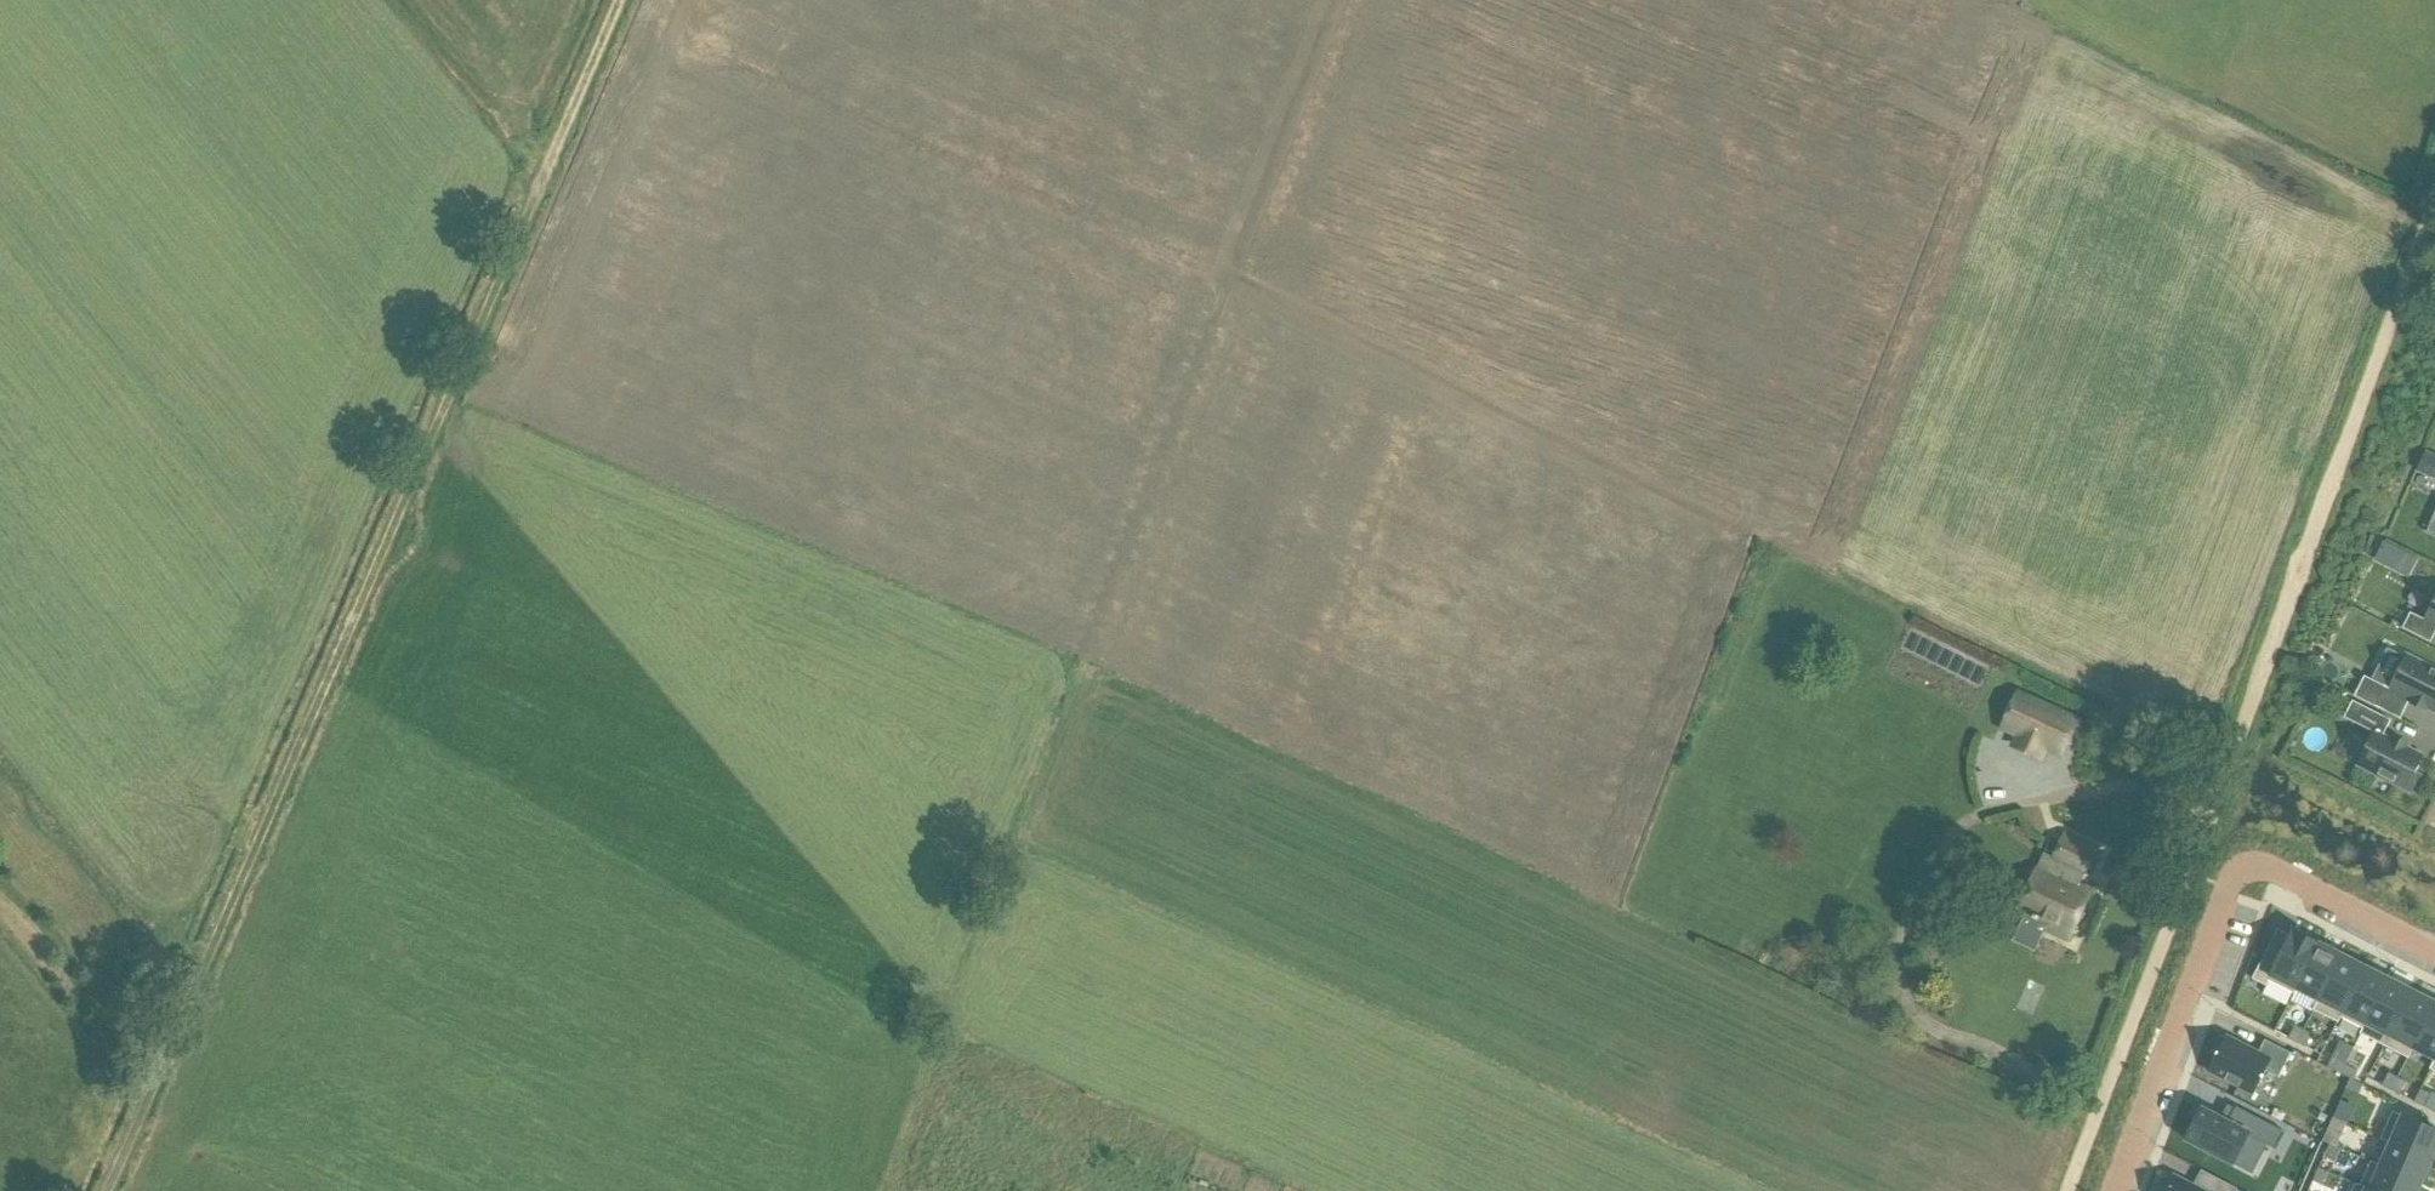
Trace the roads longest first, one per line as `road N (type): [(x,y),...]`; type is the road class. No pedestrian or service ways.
road 1 (track): [(105,1190),(616,0)]
road 2 (track): [(2064,1190),(2434,210)]
road 3 (residential): [(2434,960),(2256,871),(2228,886),(2113,1190)]

